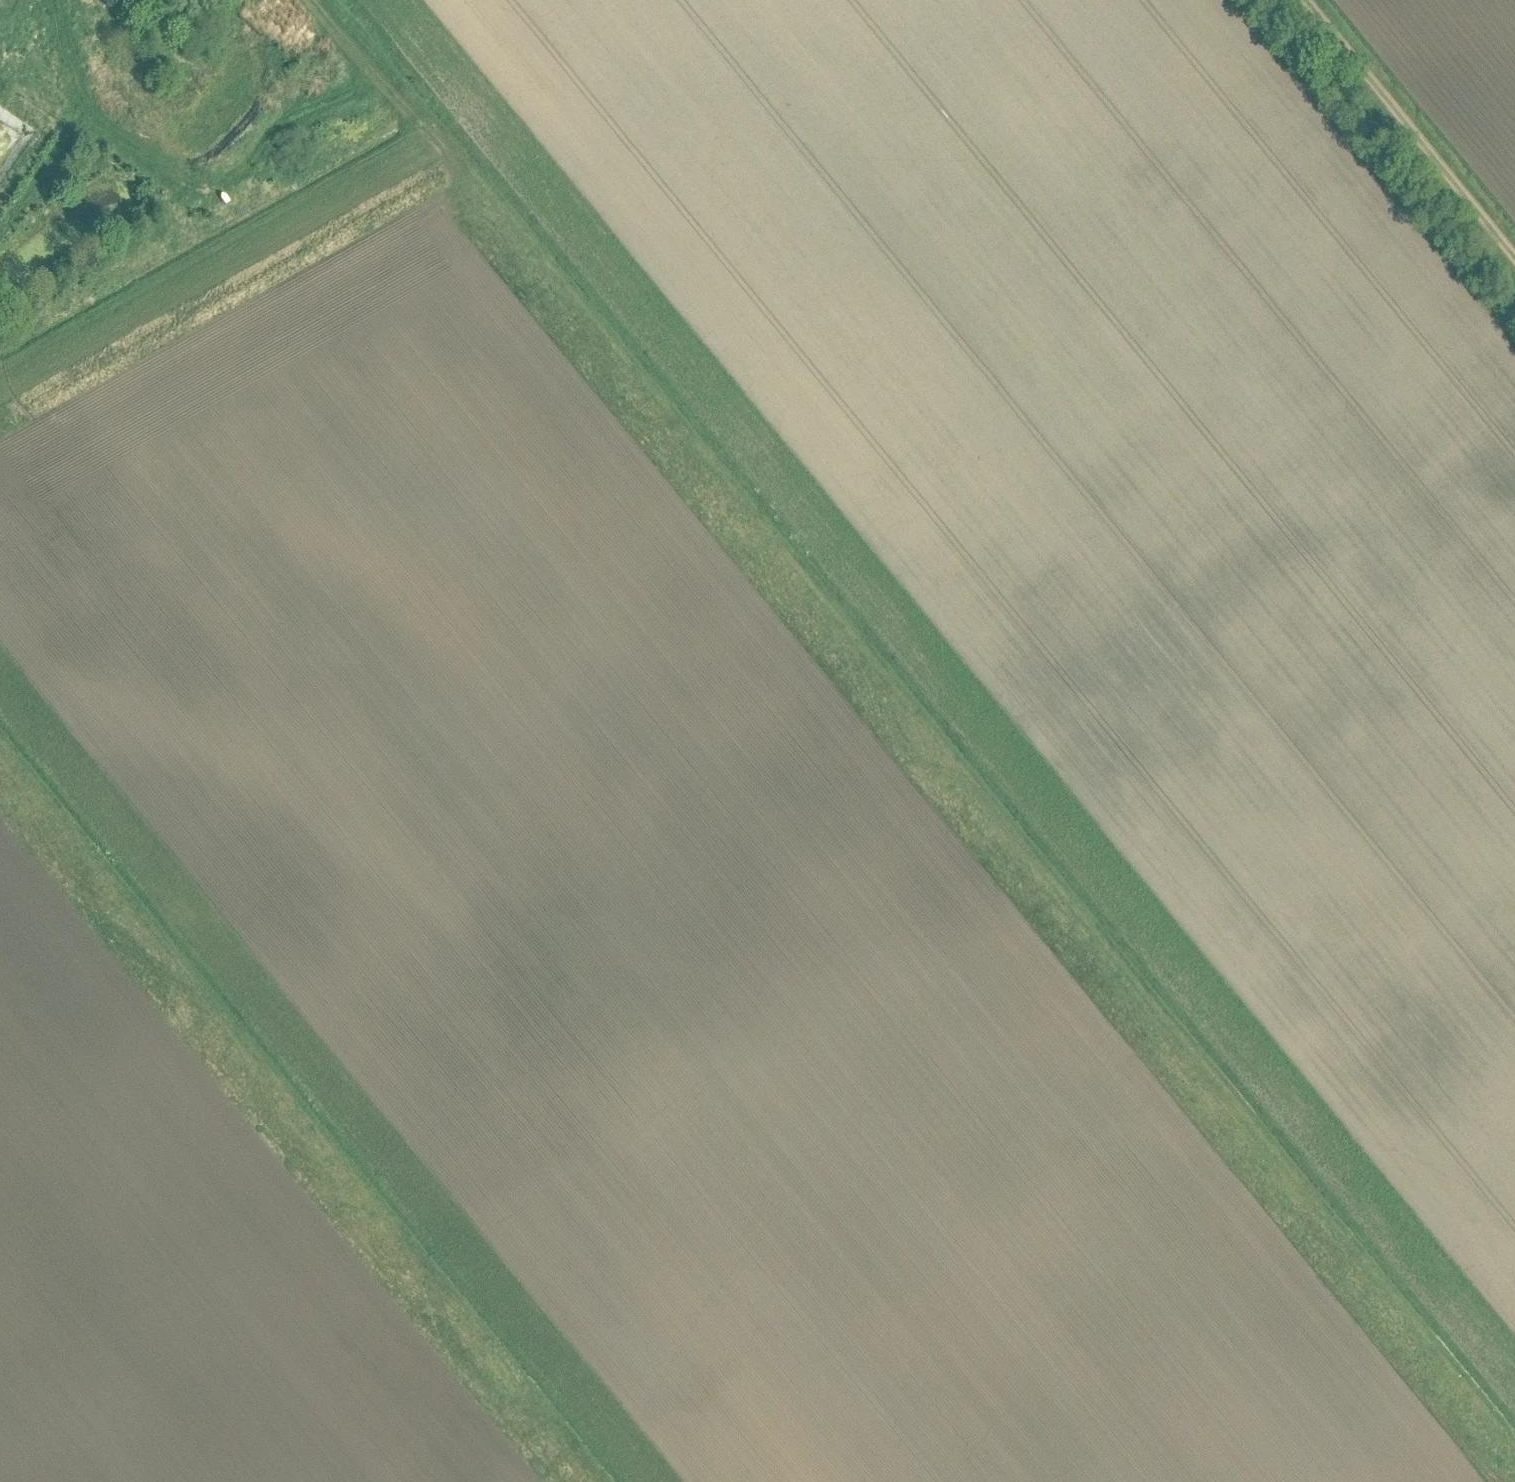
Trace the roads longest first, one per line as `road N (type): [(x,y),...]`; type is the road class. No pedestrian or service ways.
road 1 (track): [(1514,258),(1306,0)]
road 2 (track): [(462,178),(310,0)]

